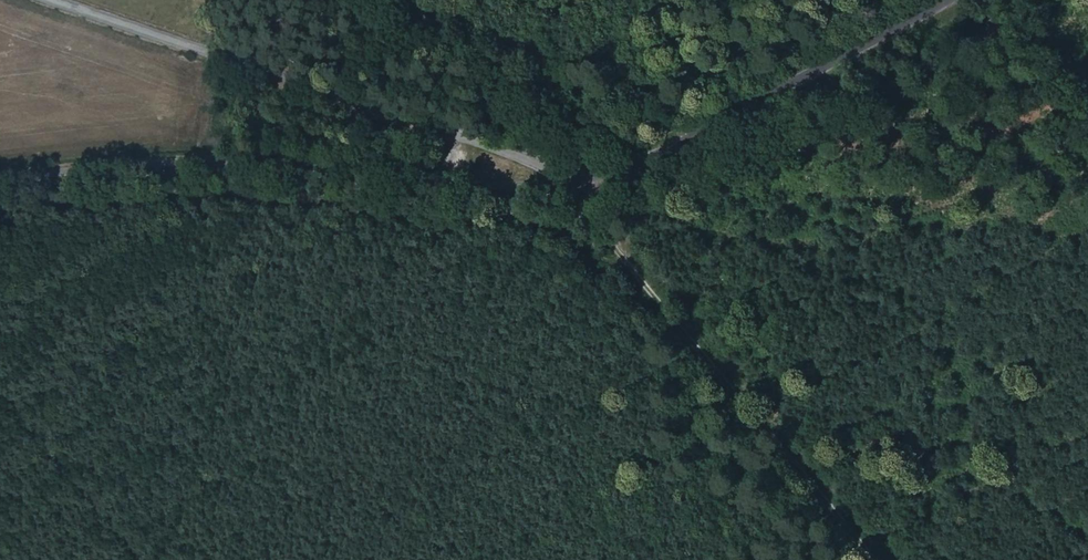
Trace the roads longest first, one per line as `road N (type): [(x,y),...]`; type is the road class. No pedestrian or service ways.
road 1 (unclassified): [(963,0),(684,135),(535,165),(480,144)]
road 2 (track): [(535,165),(865,559)]
road 3 (unclassified): [(0,182),(325,142),(480,144)]
road 4 (unclassified): [(480,144),(69,0)]

